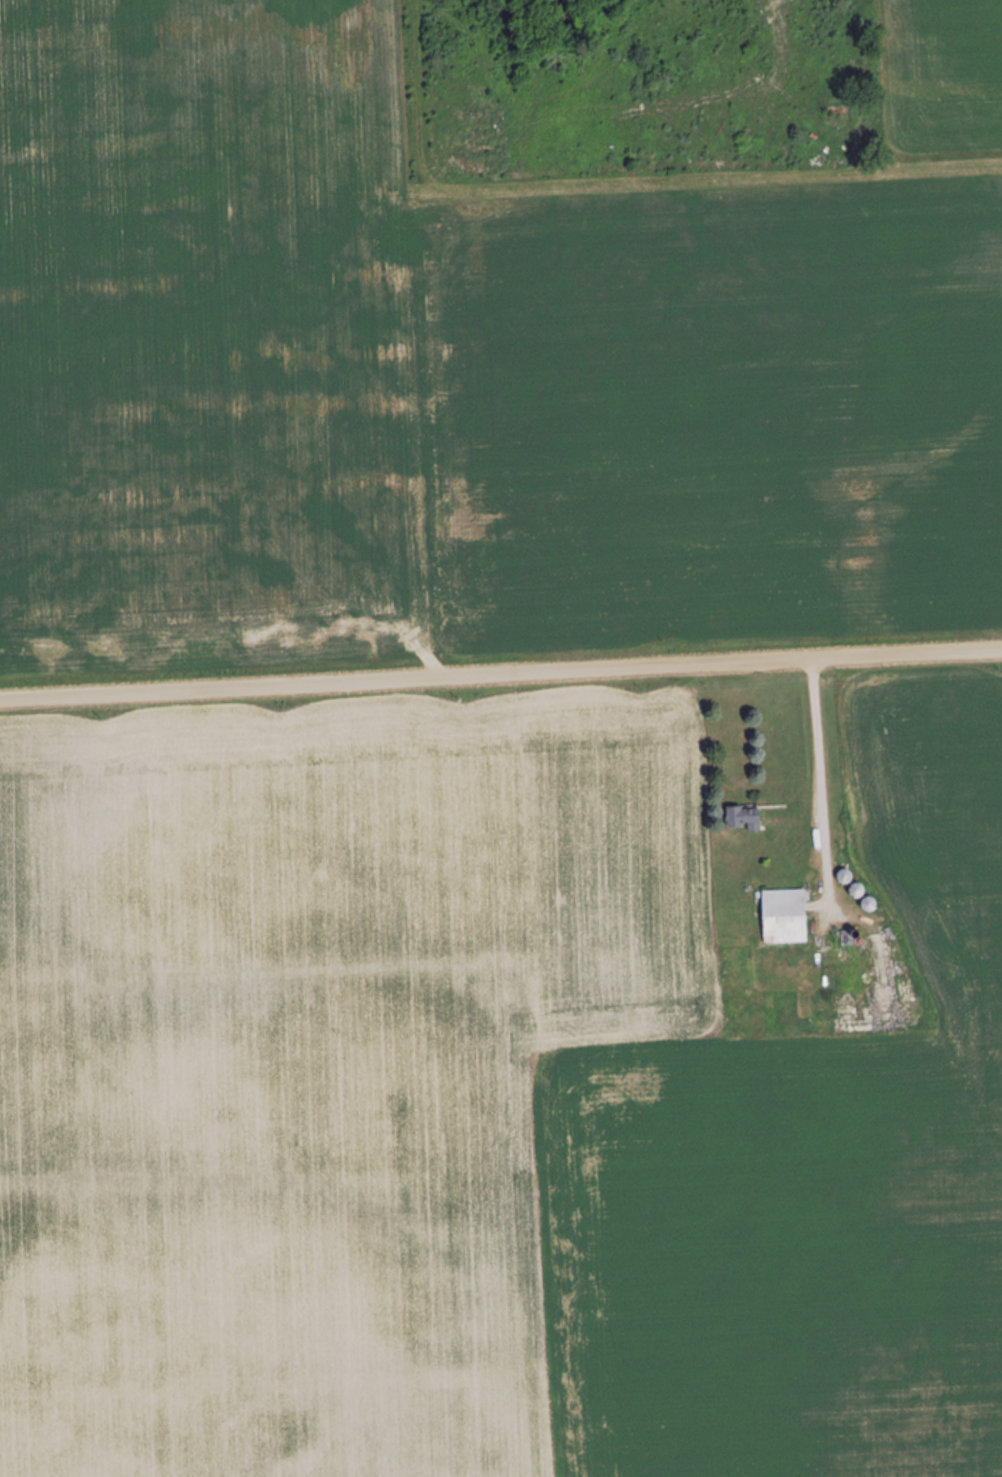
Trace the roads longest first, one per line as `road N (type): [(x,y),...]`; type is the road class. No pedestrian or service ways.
road 1 (residential): [(0,701),(1001,652)]

